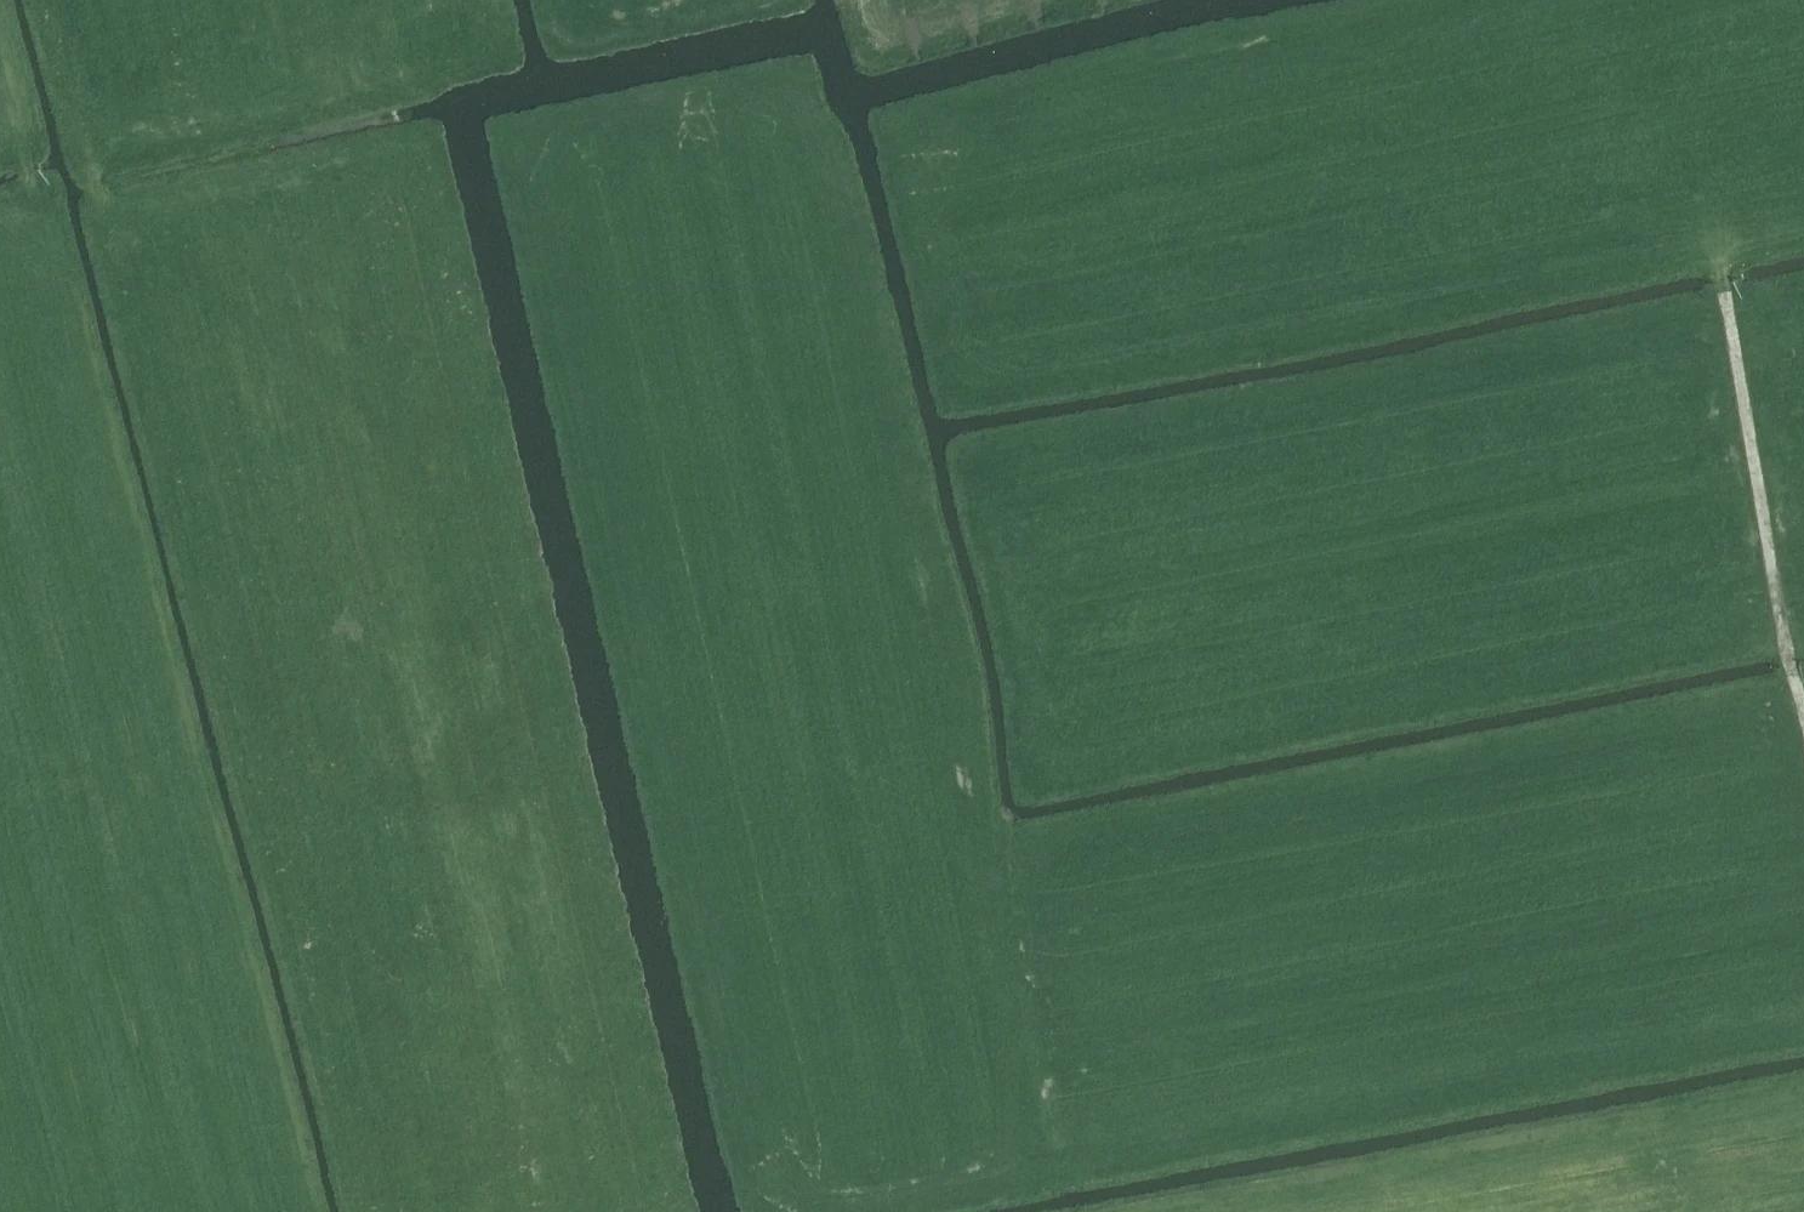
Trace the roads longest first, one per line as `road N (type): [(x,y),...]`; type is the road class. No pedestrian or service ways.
road 1 (track): [(1697,183),(1712,217),(1803,710)]

